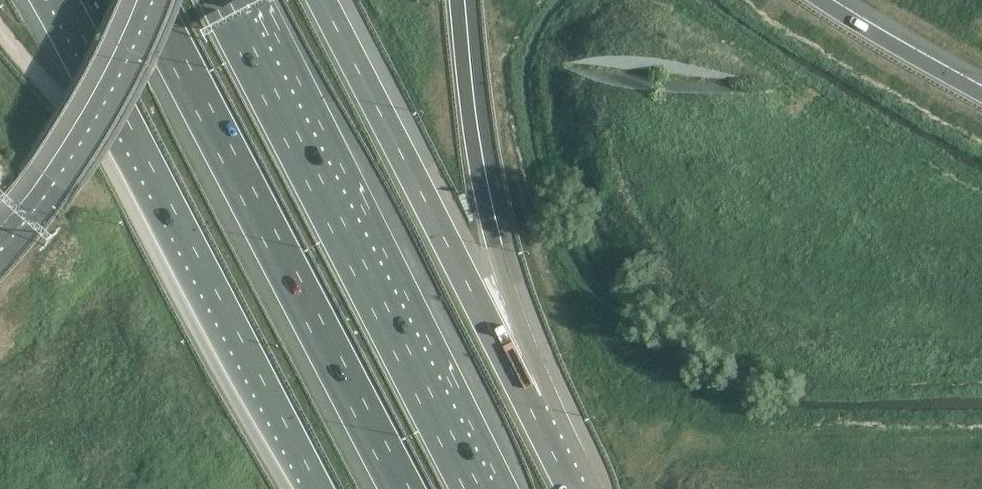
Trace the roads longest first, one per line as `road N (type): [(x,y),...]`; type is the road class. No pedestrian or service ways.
road 1 (motorway): [(65,0),(212,245),(339,488)]
road 2 (motorway): [(158,0),(411,488)]
road 3 (motorway): [(473,488),(221,0)]
road 4 (motorway): [(538,405),(326,0)]
road 5 (motorway): [(538,405),(490,233),(458,0)]
road 6 (motorway): [(155,0),(80,148),(0,250)]
road 7 (motorway): [(981,95),(814,0)]

